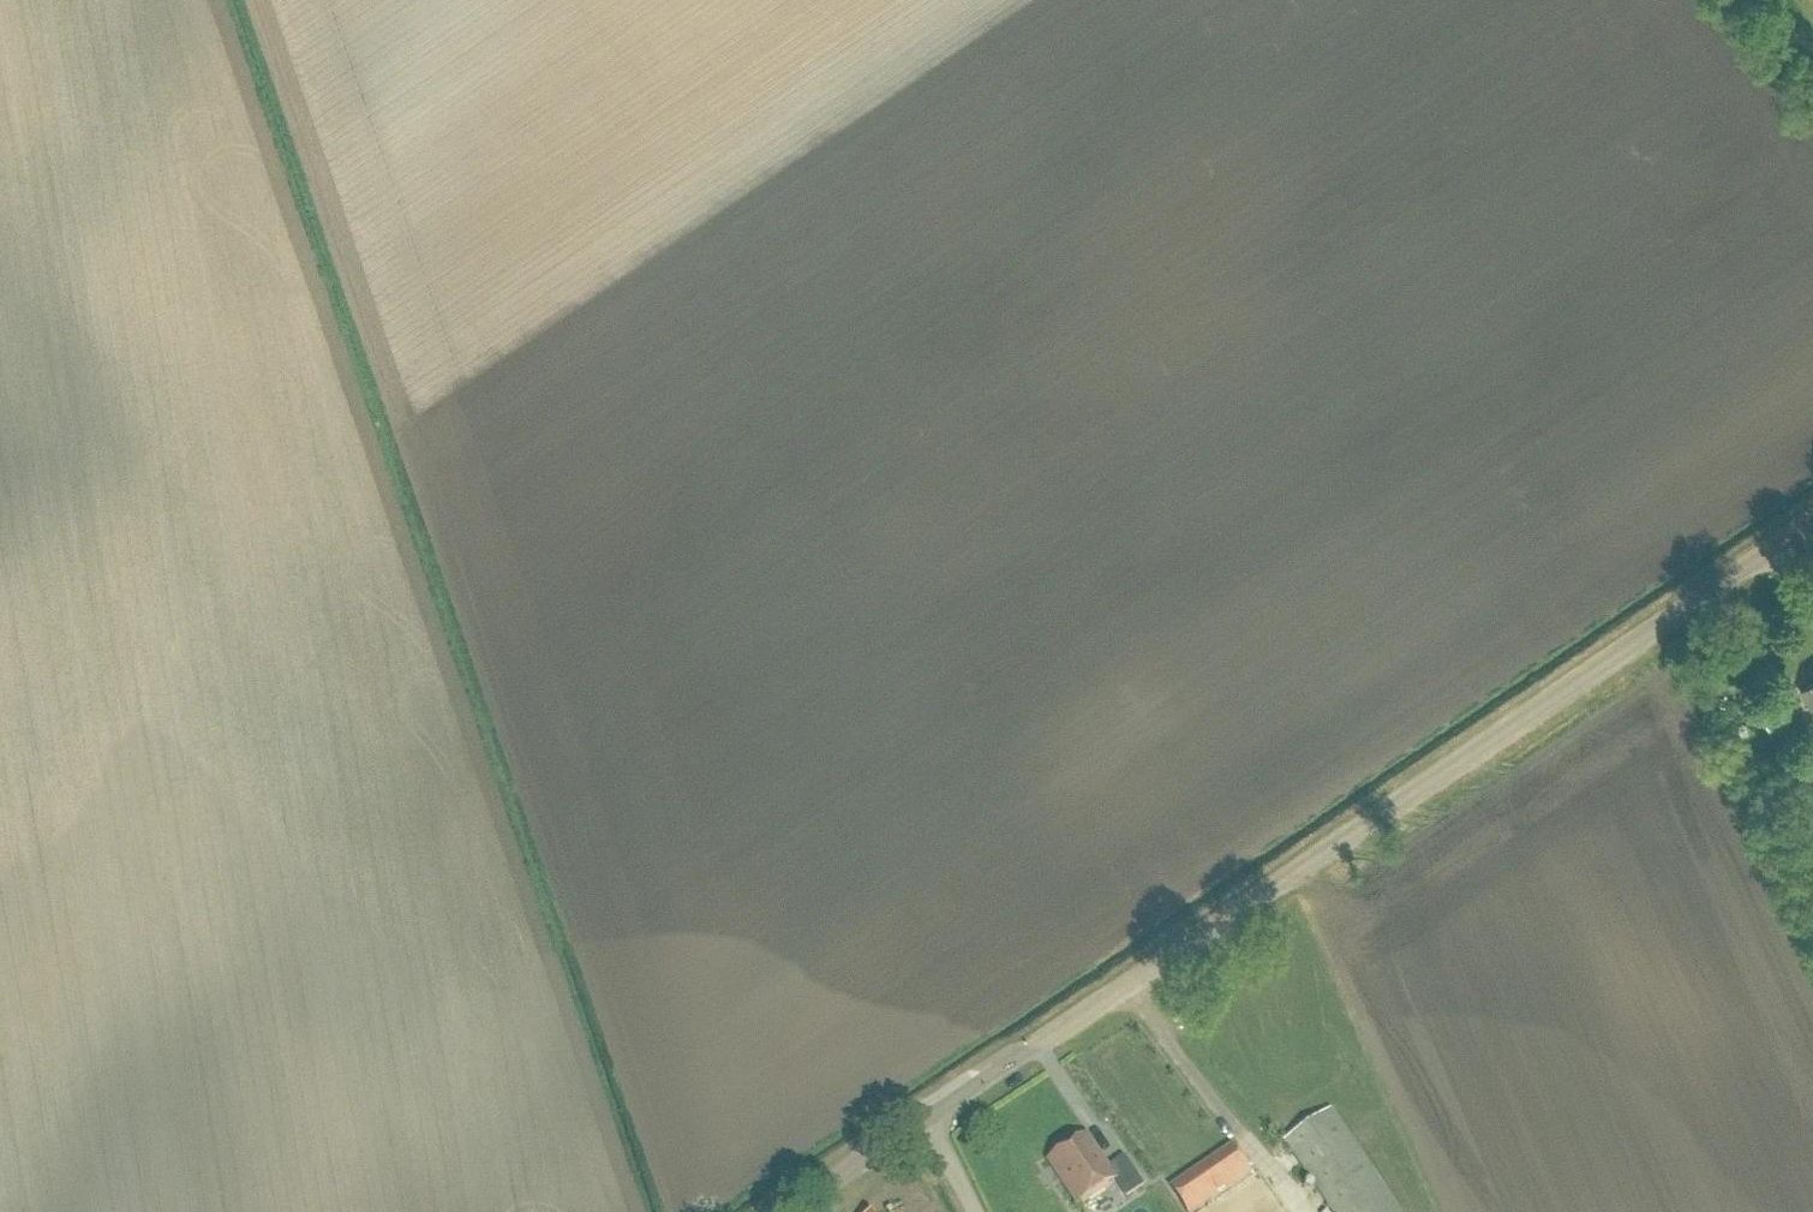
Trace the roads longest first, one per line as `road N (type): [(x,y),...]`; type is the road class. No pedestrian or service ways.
road 1 (unclassified): [(790,1211),(1812,521)]

